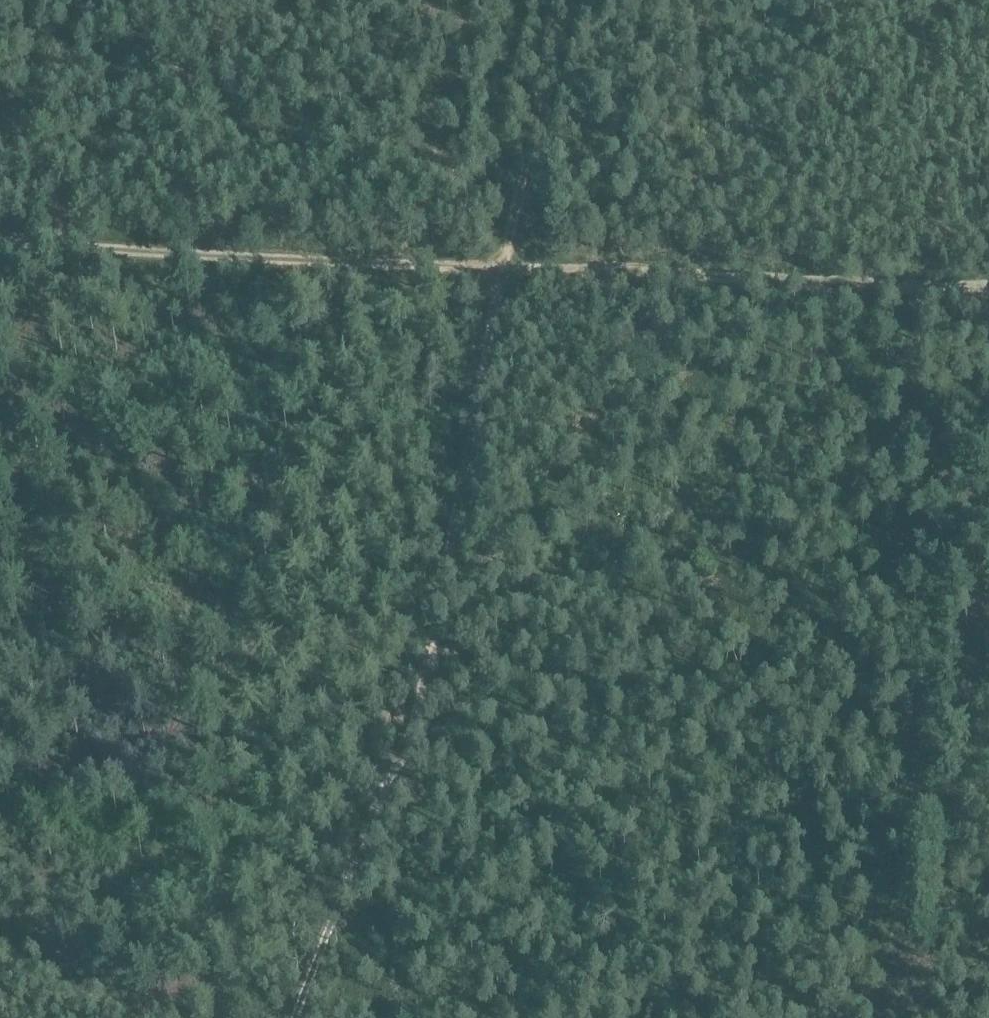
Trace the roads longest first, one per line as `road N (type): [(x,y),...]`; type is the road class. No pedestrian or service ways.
road 1 (track): [(277,1017),(303,908),(415,678),(539,0)]
road 2 (track): [(0,246),(988,297)]
road 3 (track): [(988,947),(875,1017)]

